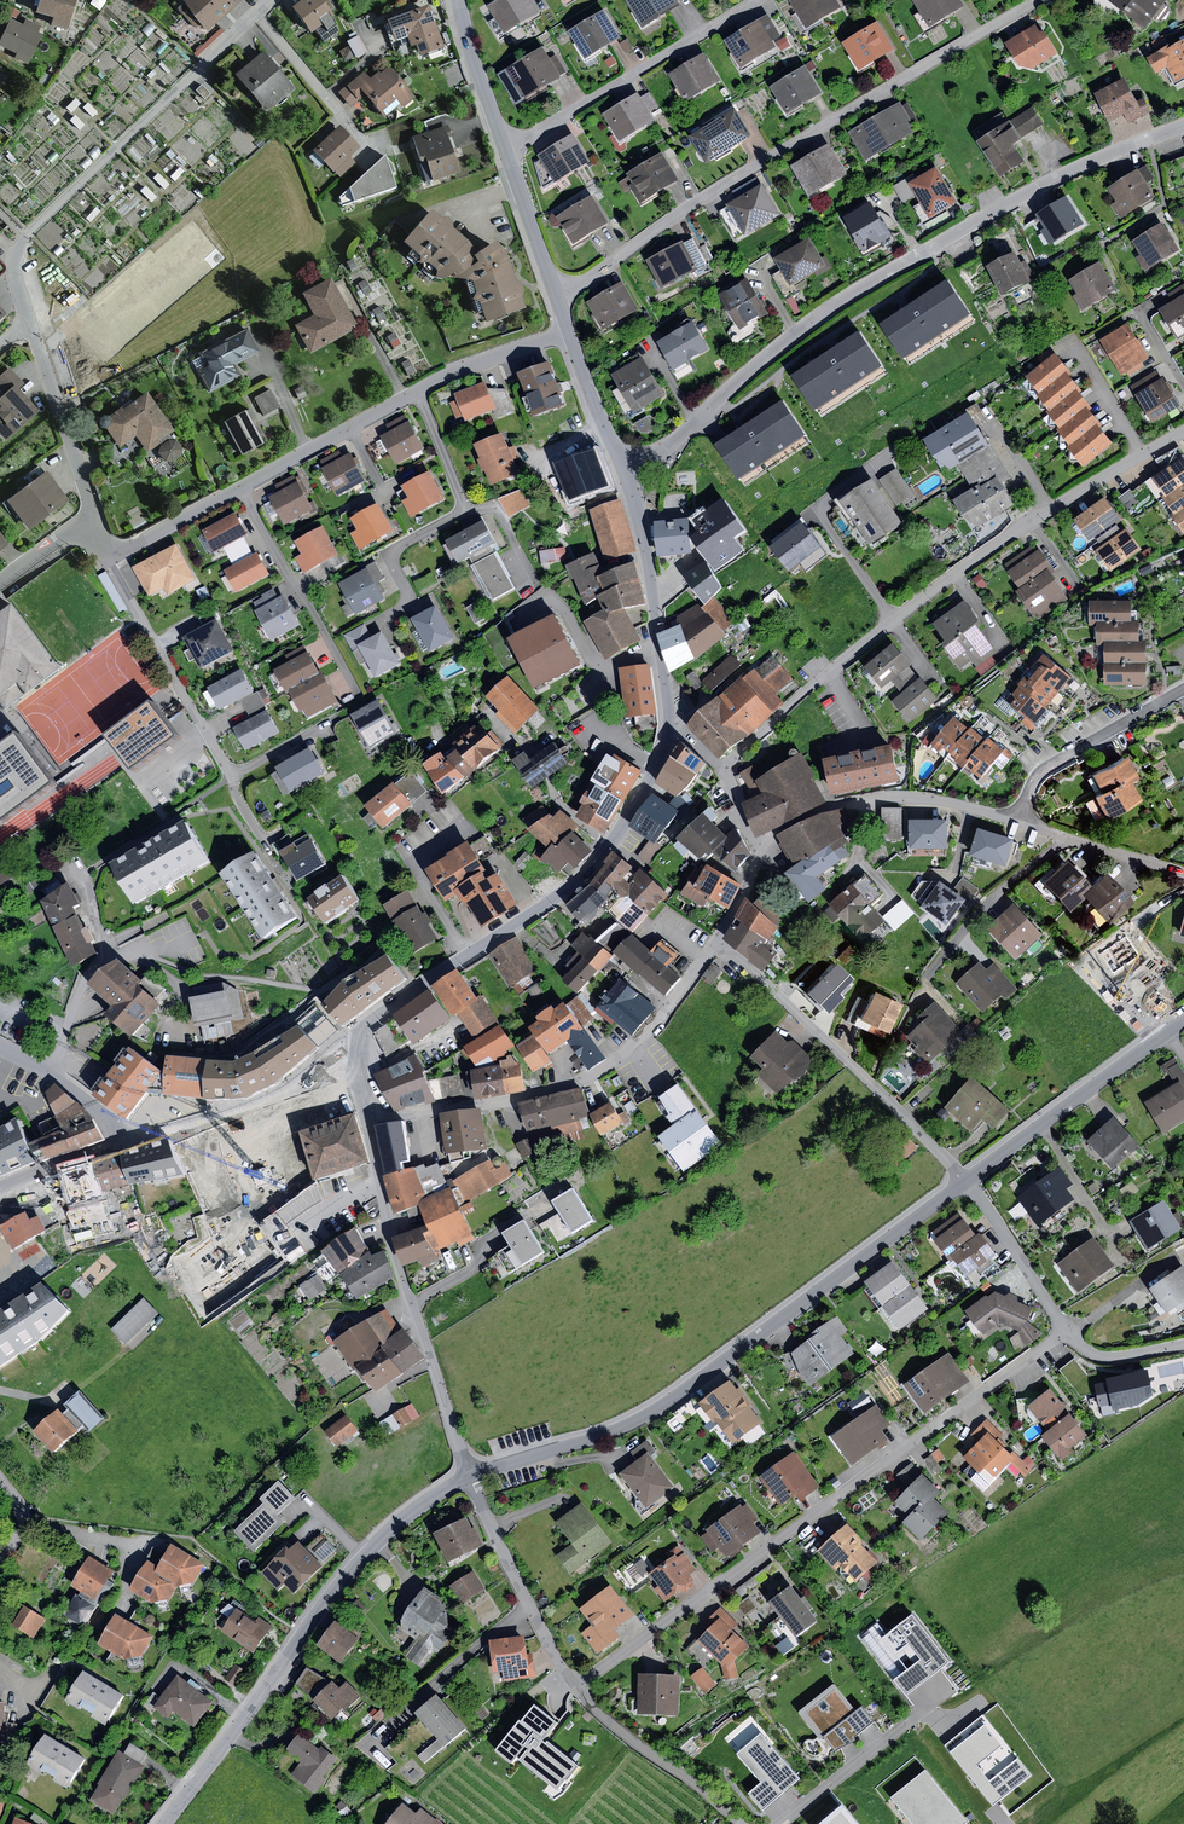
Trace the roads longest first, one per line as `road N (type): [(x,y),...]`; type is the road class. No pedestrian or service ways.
road 1 (residential): [(629,472),(839,300),(1053,179),(1183,126)]
road 2 (residential): [(1065,1329),(578,1686)]
road 3 (residential): [(470,1477),(655,1410),(965,1180)]
road 4 (residential): [(1183,435),(1050,518),(1030,521),(892,619),(723,771)]
road 5 (residential): [(556,296),(715,190),(1039,0)]
road 6 (residential): [(92,513),(104,546),(123,550),(450,374),(567,330)]
road 7 (tertiary): [(345,1045),(584,877),(645,787),(668,717)]
road 8 (residential): [(163,1823),(363,1558),(400,1521),(470,1477)]
road 9 (residential): [(30,329),(14,271),(26,238),(272,0)]
road 10 (residential): [(718,940),(637,1043),(592,1076),(369,1120)]
road 11 (residential): [(369,1120),(389,1230),(470,1477)]
road 12 (residential): [(718,940),(965,1180)]
road 13 (residential): [(757,0),(504,147)]
road 14 (residential): [(754,844),(865,798),(934,800),(1019,822)]
road 15 (tertiary): [(668,717),(629,472)]
road 16 (tertiary): [(122,1143),(246,1109),(345,1045)]
road 17 (residential): [(470,1477),(550,1646),(578,1686)]
road 18 (residential): [(1019,822),(1044,768),(1183,688)]
road 19 (residential): [(578,1686),(739,1823)]
road 20 (residential): [(30,329),(92,513)]
road 21 (residential): [(1065,1329),(965,1180)]
road 22 (residential): [(1042,1124),(1183,1019)]
road 23 (residential): [(1019,822),(1183,873)]
road 24 (residential): [(122,1143),(81,1096),(0,1045)]
road 25 (tertiary): [(556,296),(504,147)]
road 26 (tertiary): [(629,472),(567,330)]
road 27 (tertiary): [(504,147),(458,0)]
road 28 (tertiary): [(0,1189),(122,1143)]
road 29 (residential): [(1042,1124),(1110,1234)]
road 30 (residential): [(1183,1344),(1105,1357),(1065,1329)]

